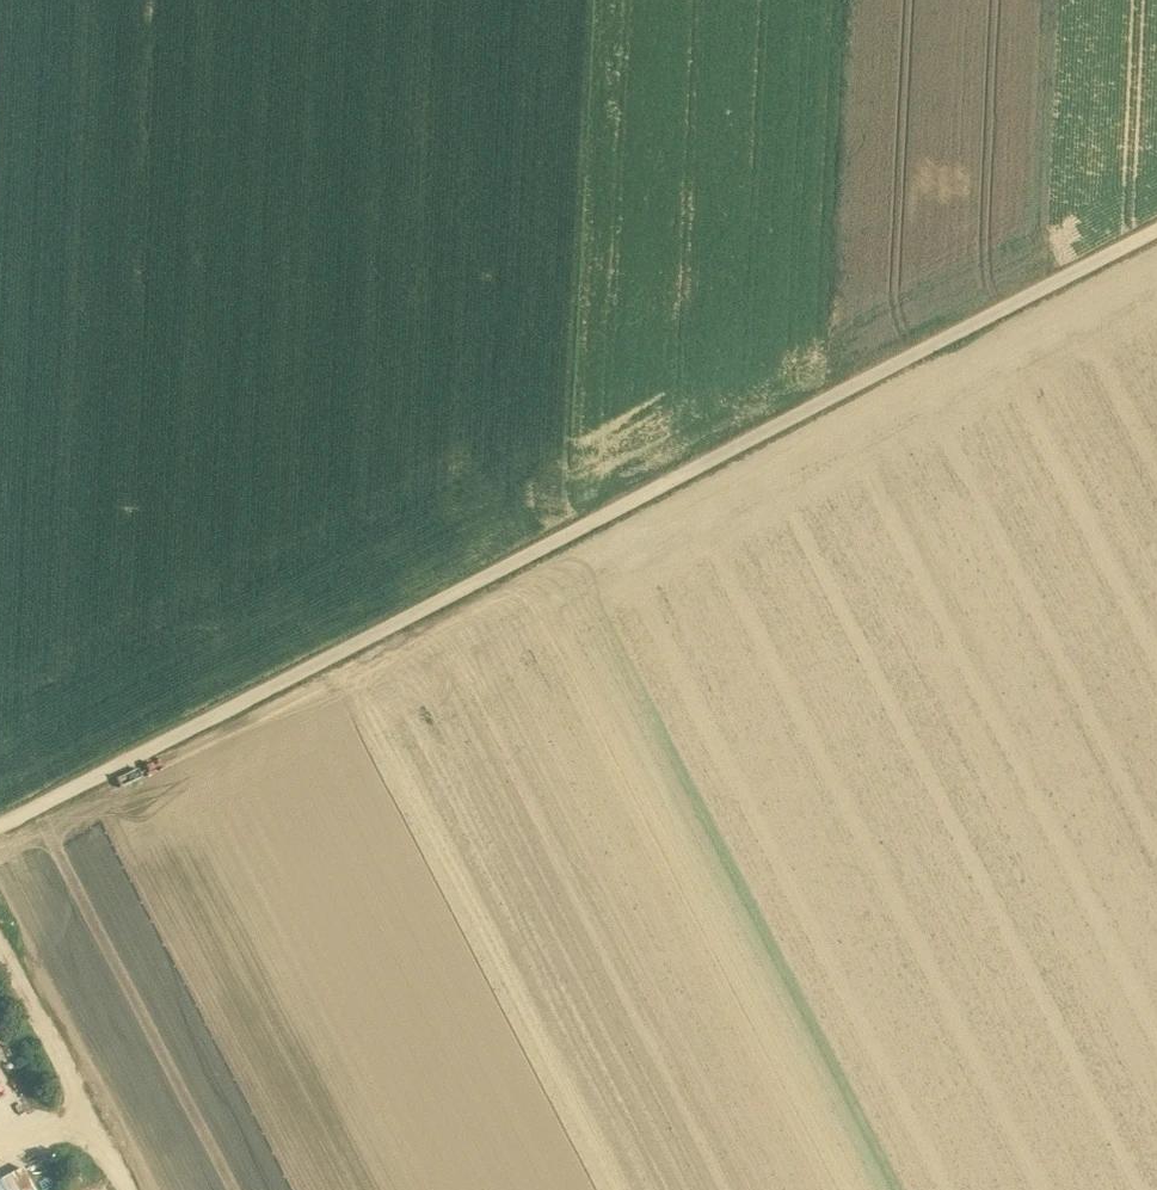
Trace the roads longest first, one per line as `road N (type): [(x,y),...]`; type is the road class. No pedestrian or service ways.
road 1 (track): [(1156,253),(0,850)]

